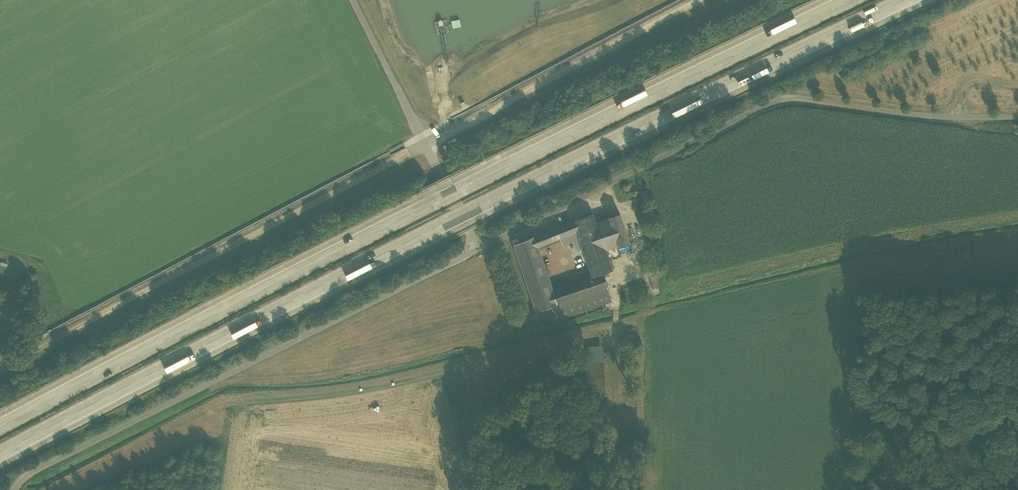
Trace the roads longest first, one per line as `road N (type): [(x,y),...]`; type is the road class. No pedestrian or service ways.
road 1 (motorway): [(0,452),(574,157),(905,0)]
road 2 (motorway): [(850,0),(477,180),(0,426)]
road 3 (unclassified): [(478,249),(781,98),(936,117),(1017,117)]
road 4 (unclassified): [(14,489),(20,480),(478,249)]
road 5 (unclassified): [(478,249),(353,0)]
road 6 (track): [(35,353),(40,265),(0,253)]

